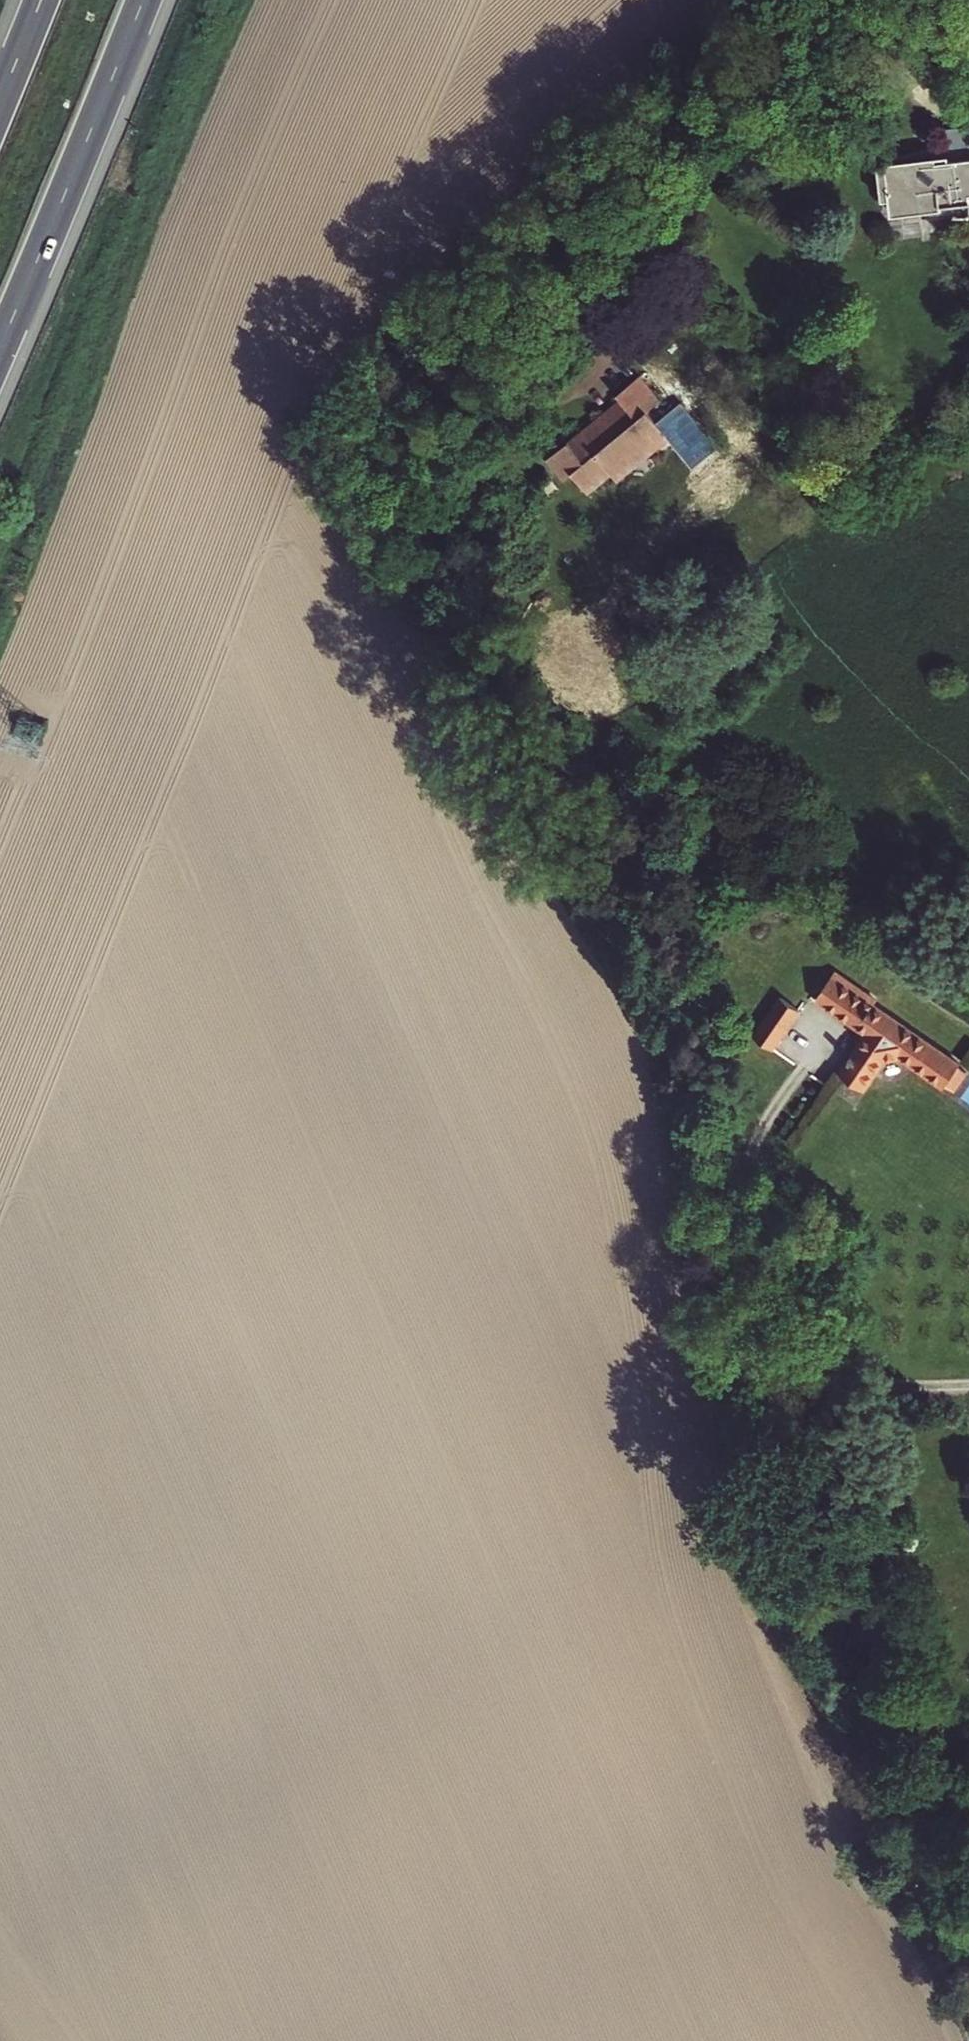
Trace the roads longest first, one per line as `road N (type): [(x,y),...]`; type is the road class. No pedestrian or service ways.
road 1 (residential): [(619,371),(594,322),(591,285),(601,195),(639,132),(676,107),(876,16),(928,2),(968,7)]
road 2 (motorway): [(0,347),(143,0)]

